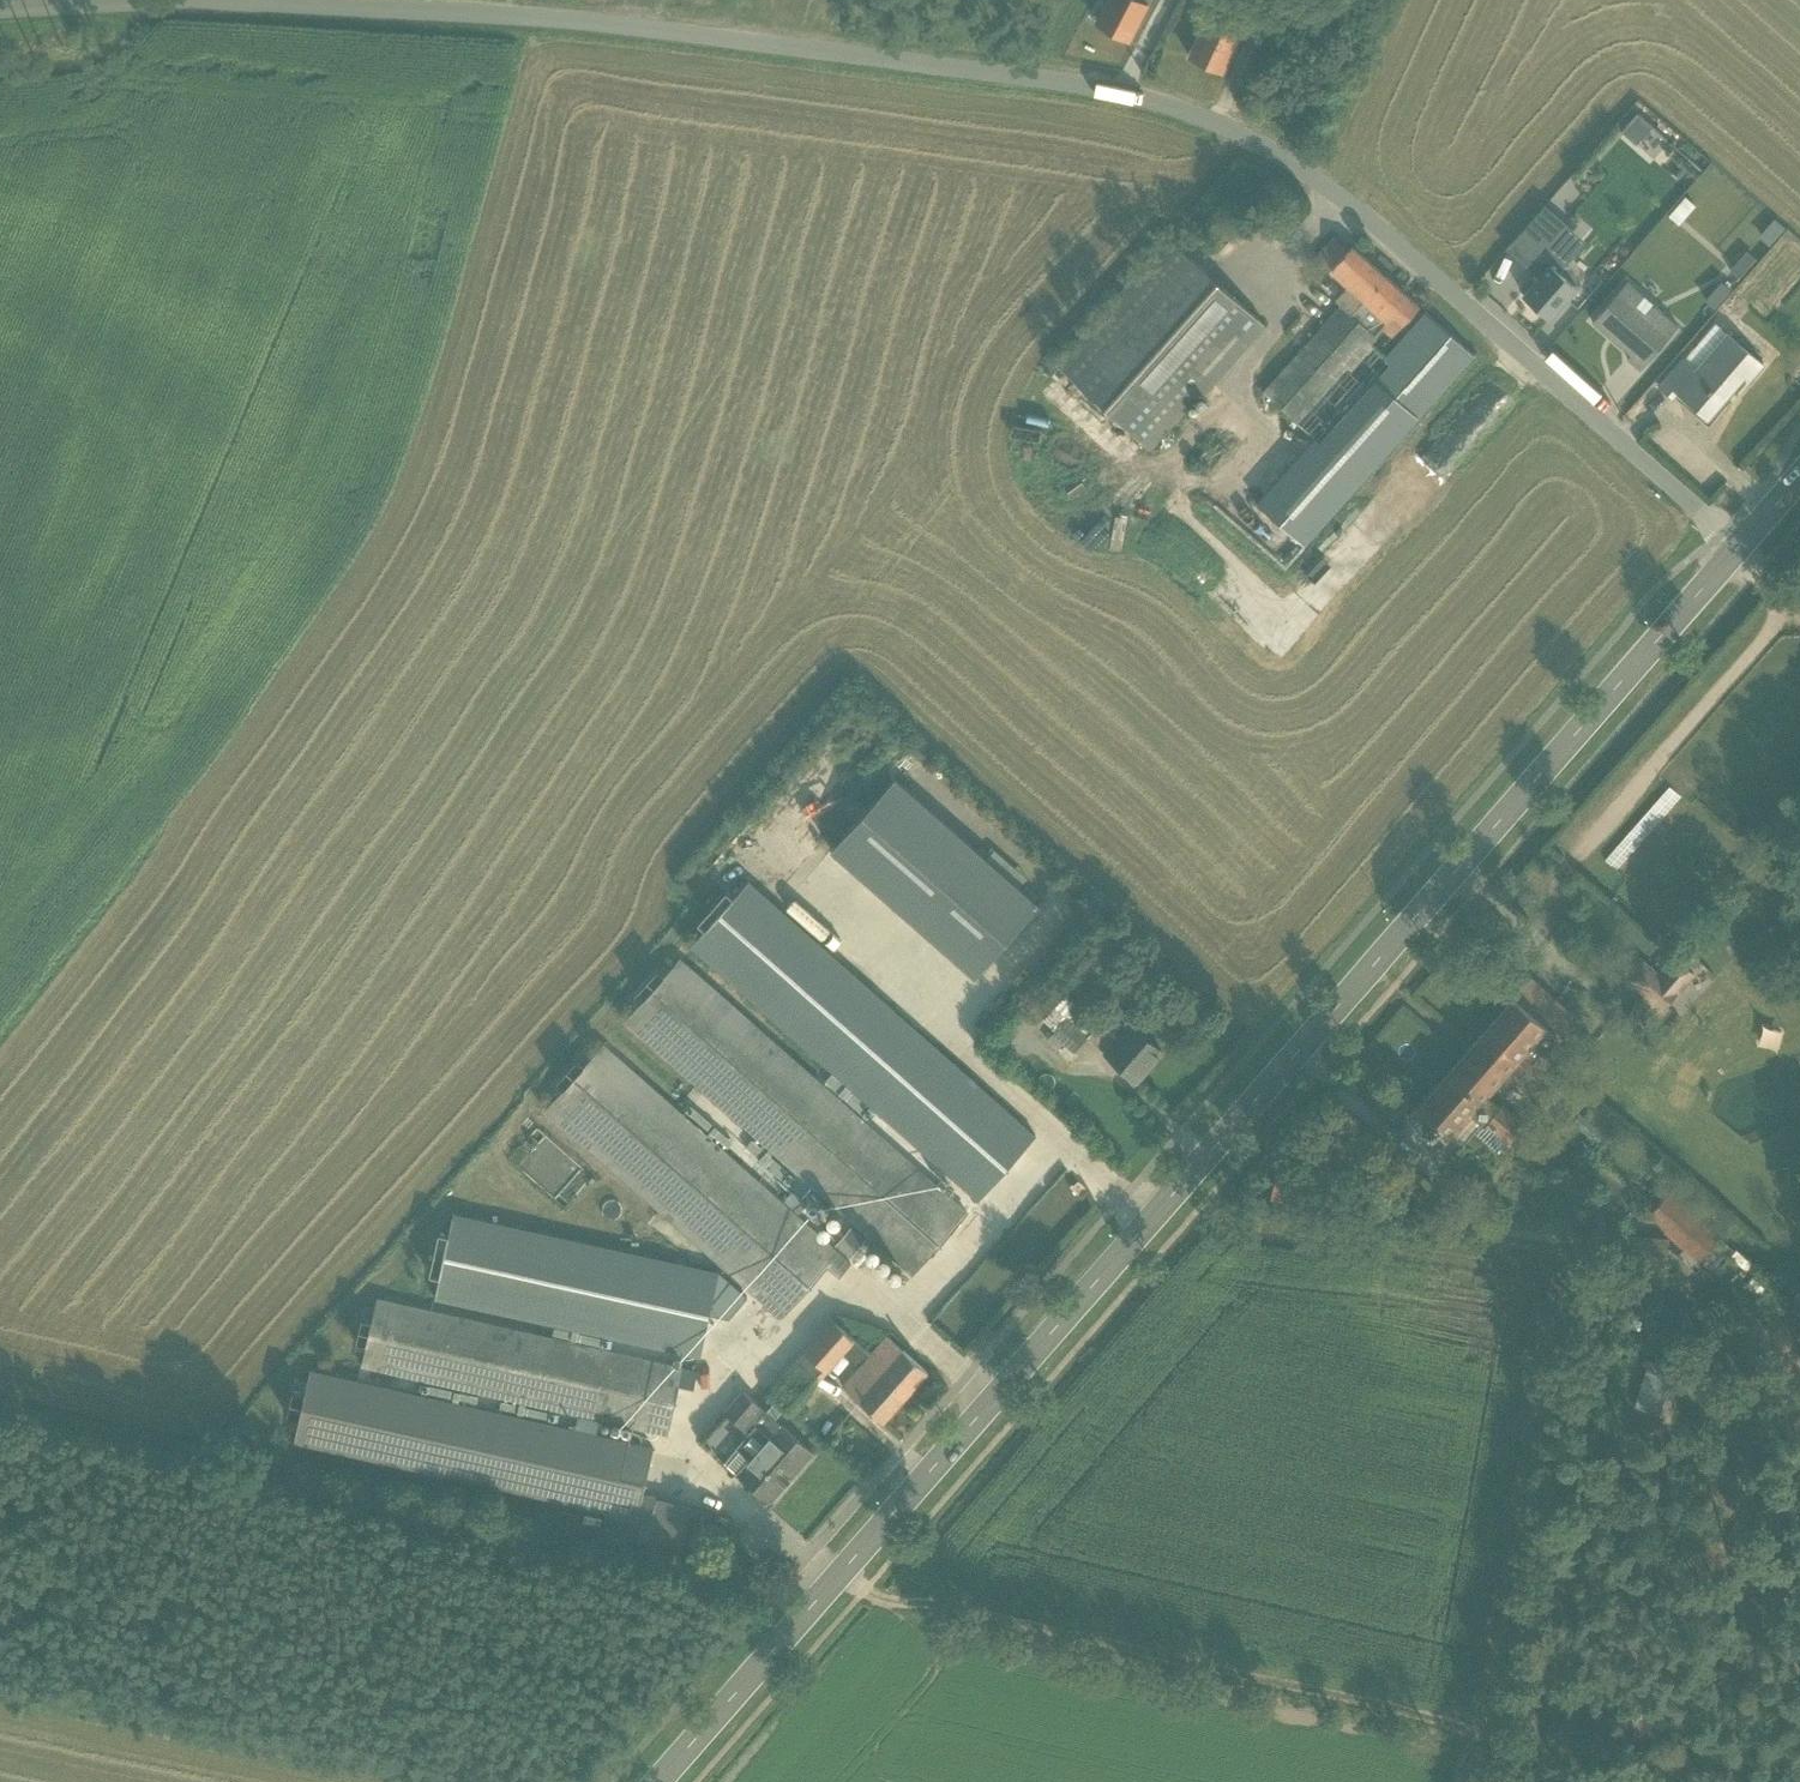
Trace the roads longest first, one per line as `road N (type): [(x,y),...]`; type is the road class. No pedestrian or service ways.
road 1 (unclassified): [(0,10),(211,0),(596,23),(1104,84),(1186,107),(1305,169),(1373,222),(1741,546)]
road 2 (primary): [(1741,546),(665,1781)]
road 3 (track): [(1490,1734),(843,1577)]

